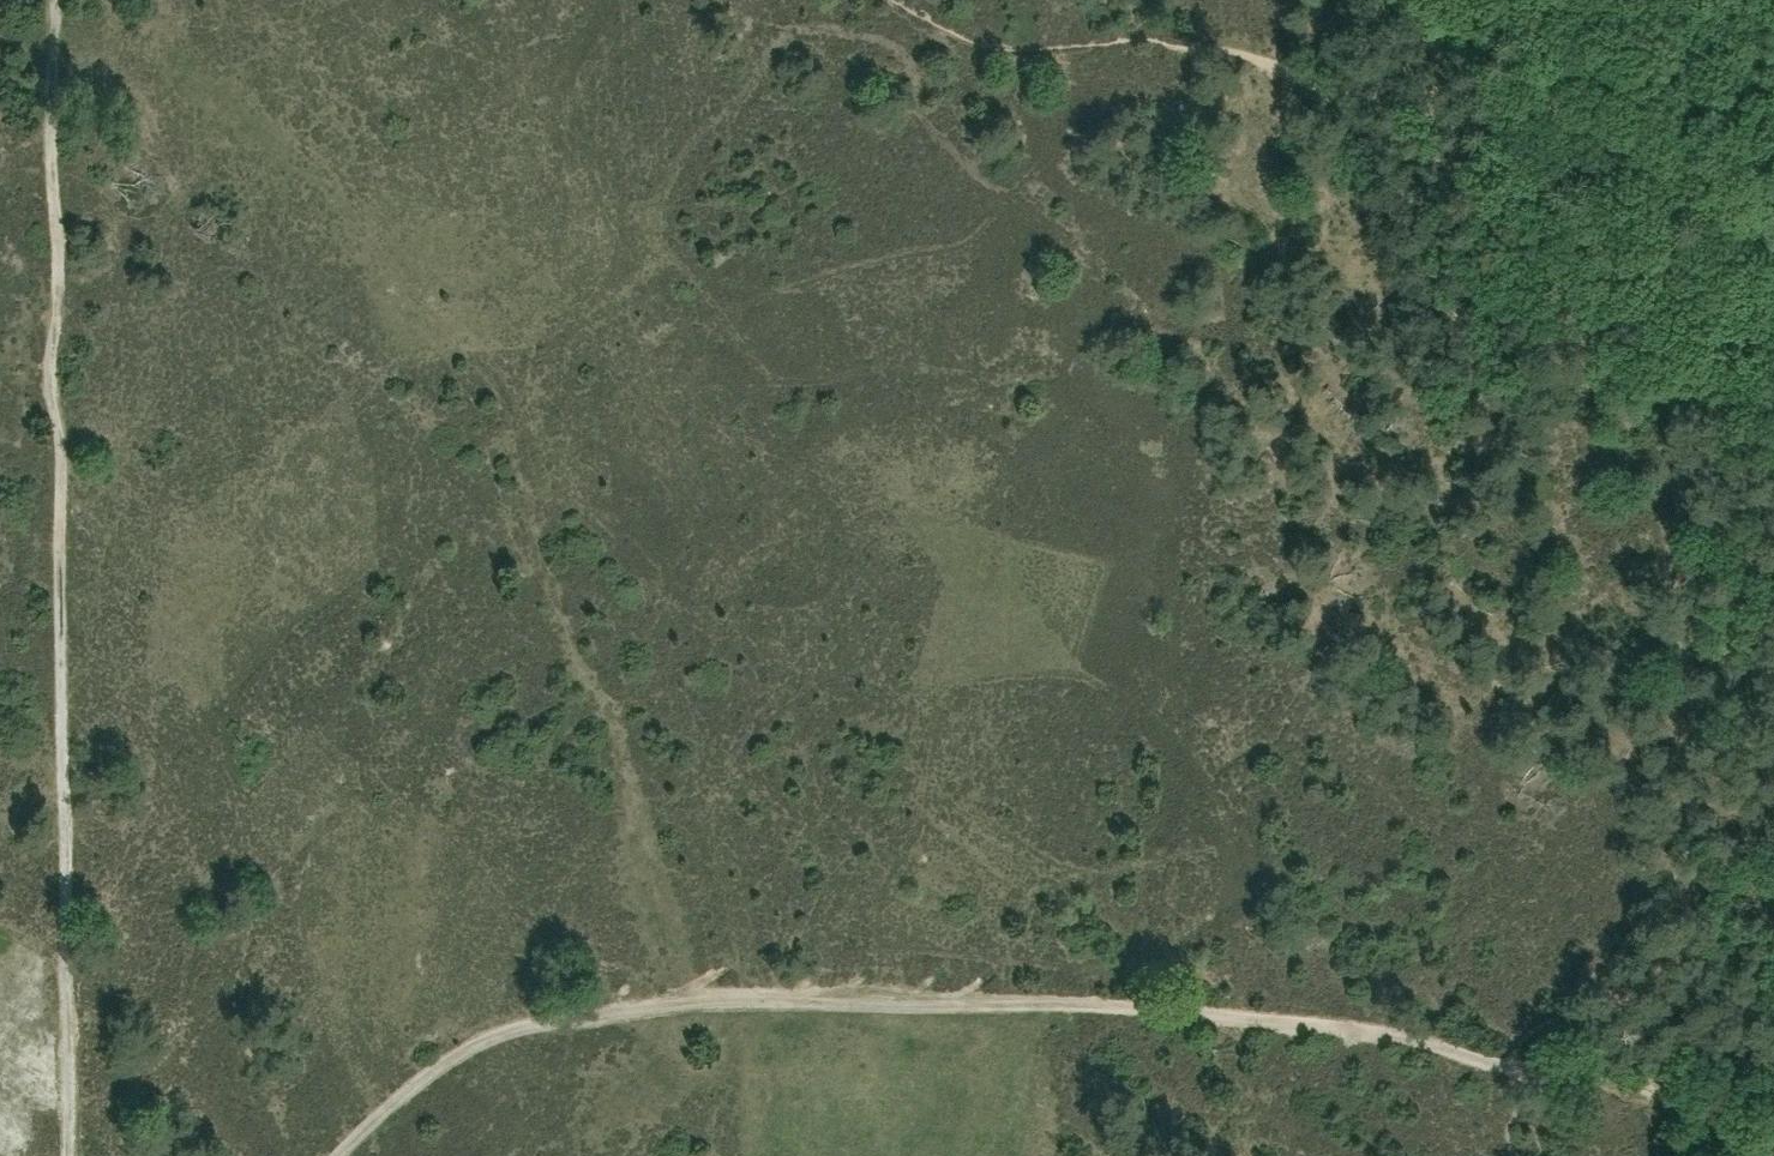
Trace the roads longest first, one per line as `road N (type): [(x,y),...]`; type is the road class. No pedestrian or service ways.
road 1 (track): [(336,1155),(430,1062),(484,1030),(717,989),(892,989),(1190,1008),(1392,1037),(1514,1065)]
road 2 (track): [(1514,1065),(1609,1075),(1773,1144)]

